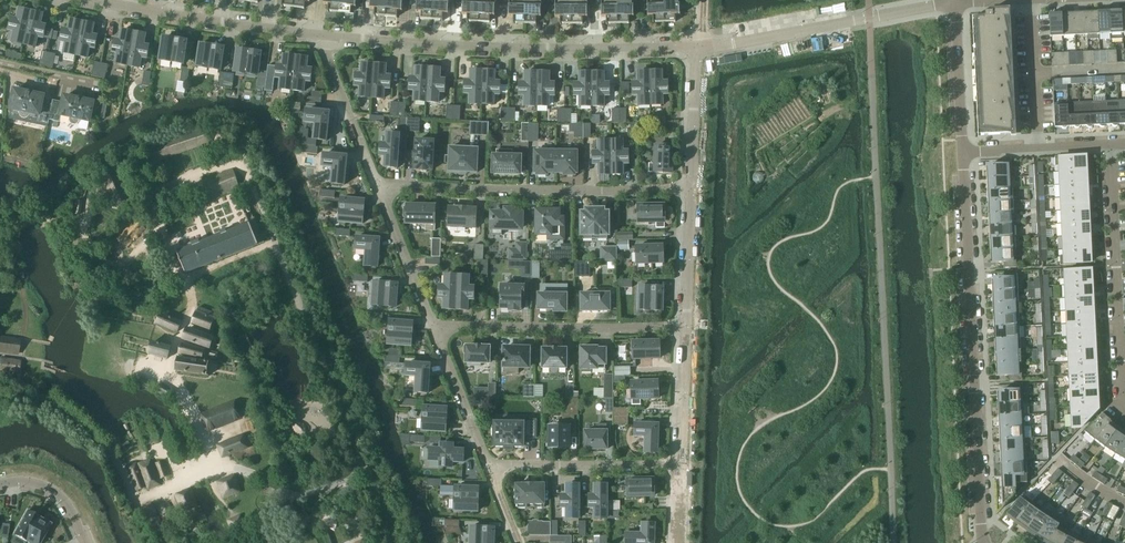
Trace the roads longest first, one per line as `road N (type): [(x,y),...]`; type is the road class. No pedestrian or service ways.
road 1 (residential): [(981,533),(964,150)]
road 2 (residential): [(697,47),(449,47),(323,36)]
road 3 (residential): [(379,189),(691,188)]
road 4 (residential): [(1124,414),(1112,143)]
road 5 (residential): [(955,4),(697,47)]
road 6 (residential): [(434,328),(686,327)]
road 7 (residential): [(323,36),(85,0)]
road 8 (residential): [(488,464),(681,466)]
road 9 (residential): [(323,36),(379,189)]
road 10 (residential): [(379,189),(434,328)]
road 11 (residential): [(434,328),(488,464)]
road 12 (residential): [(964,150),(955,4)]
road 13 (residential): [(691,188),(697,47)]
road 14 (residential): [(681,466),(686,327)]
road 15 (residential): [(686,327),(691,188)]

